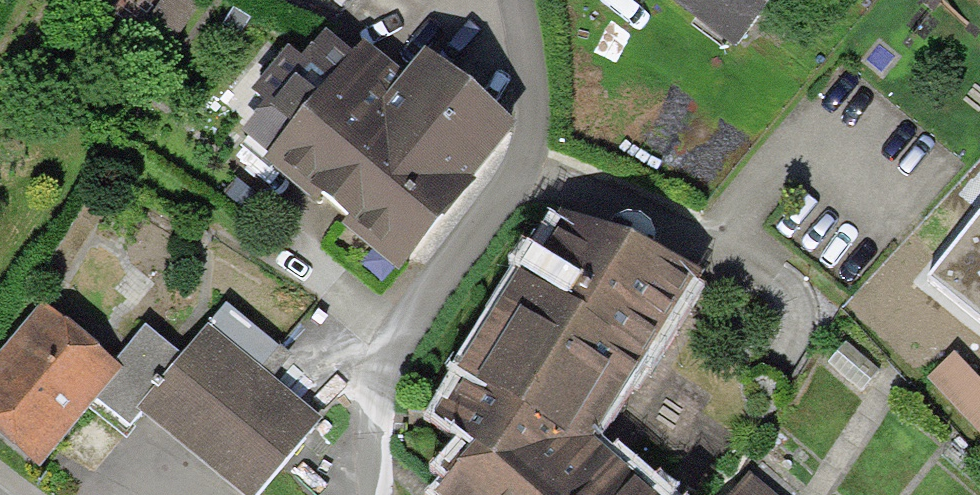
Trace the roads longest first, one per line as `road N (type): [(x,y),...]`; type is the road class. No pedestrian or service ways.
road 1 (residential): [(374,494),(368,430),(379,371),(519,169),(530,130),(510,0)]

